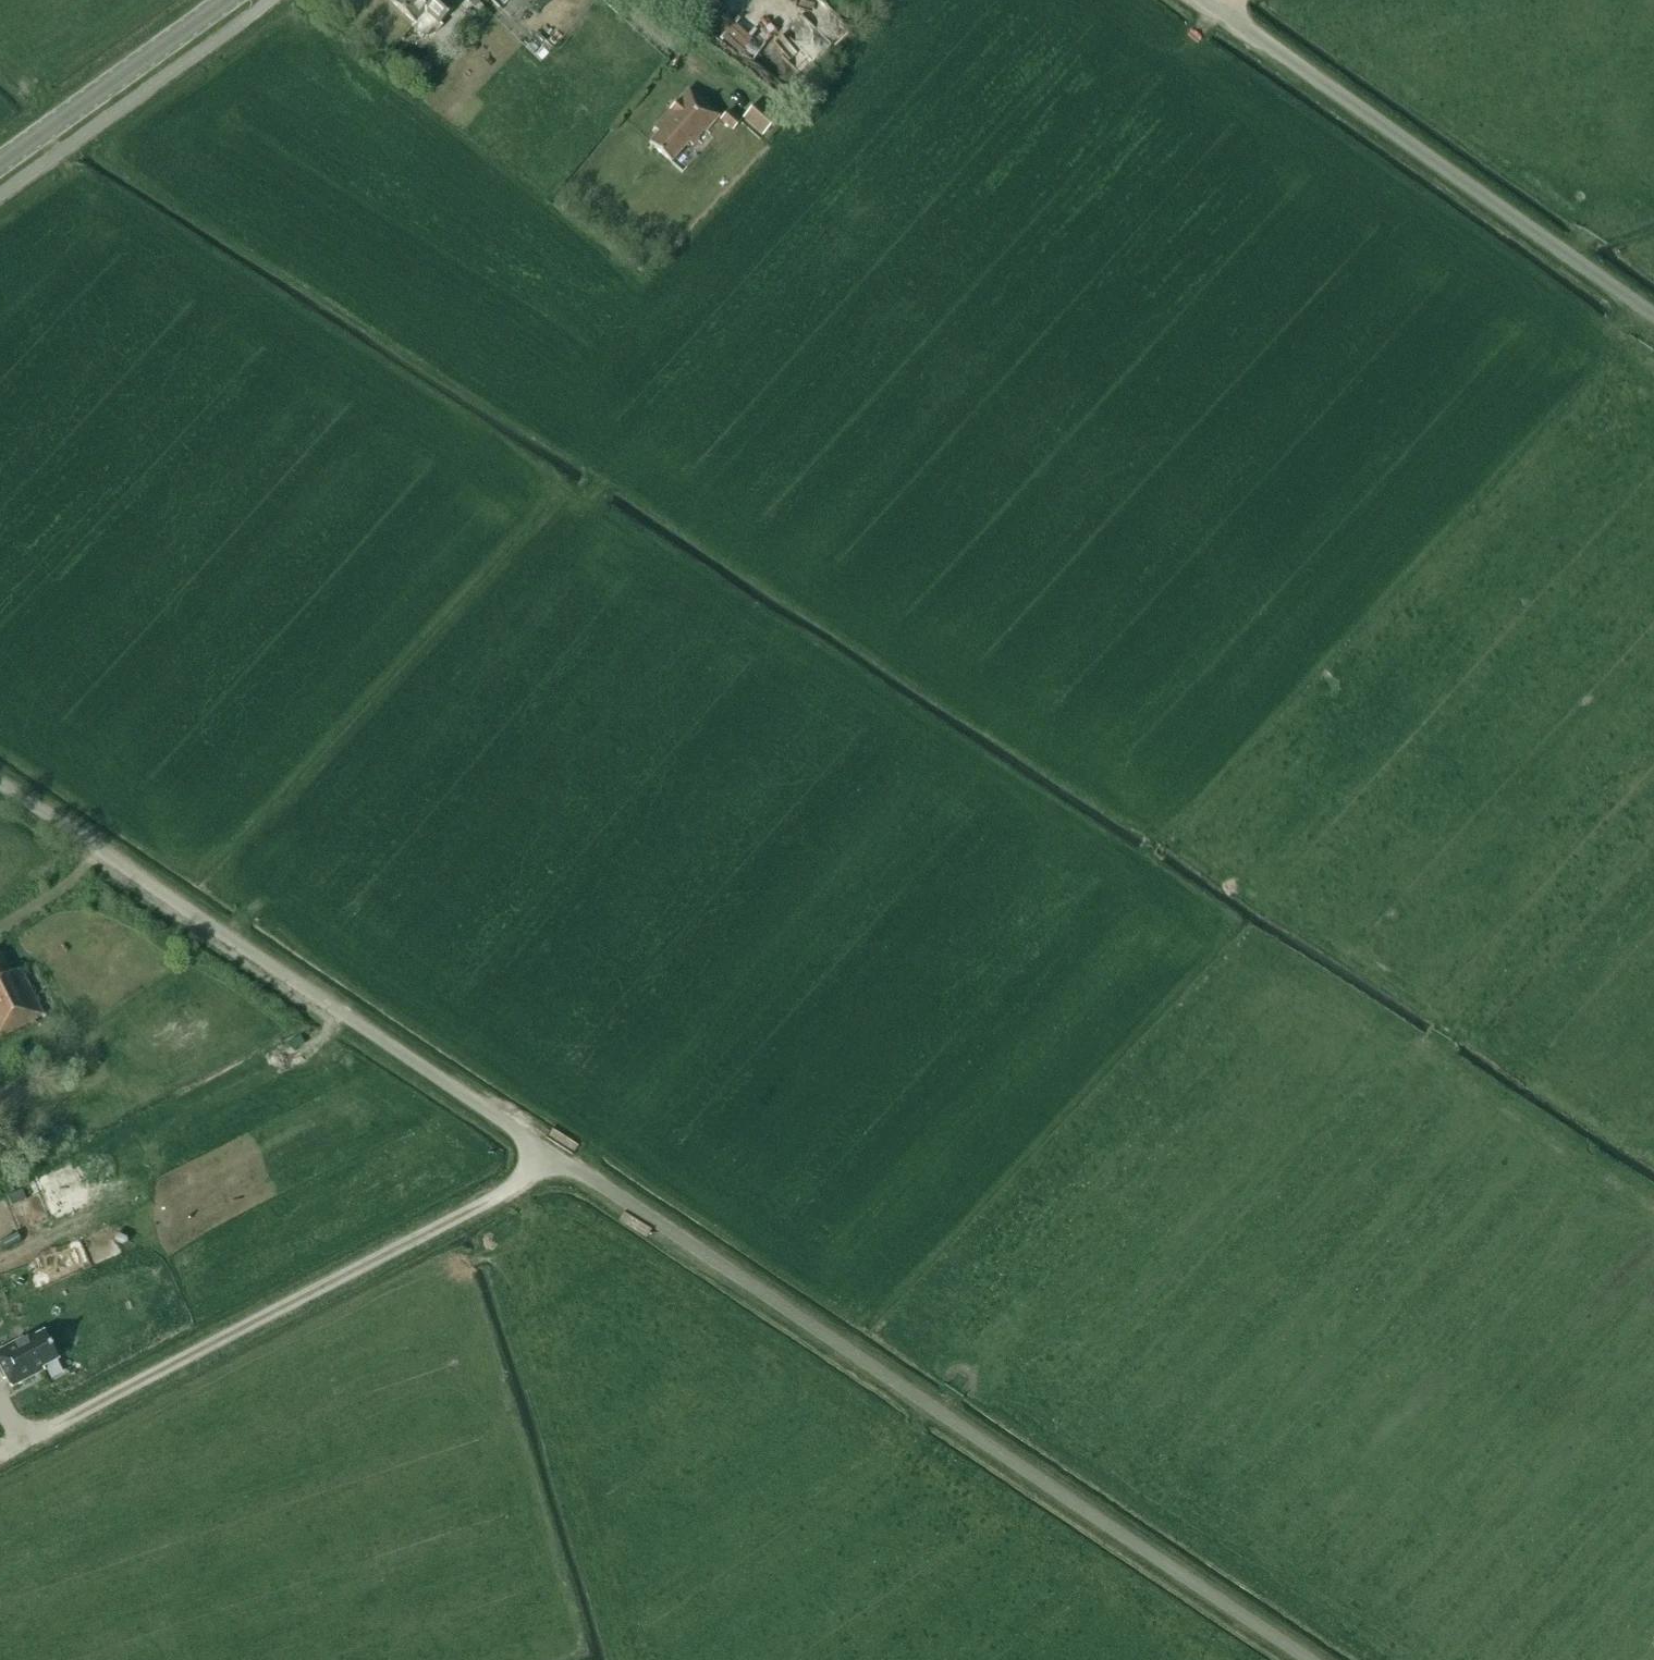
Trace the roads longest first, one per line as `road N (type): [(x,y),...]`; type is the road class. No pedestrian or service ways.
road 1 (unclassified): [(1310,1659),(0,779)]
road 2 (track): [(0,1461),(559,1158)]
road 3 (unclassified): [(1653,319),(1201,0)]
road 4 (tertiary): [(0,160),(226,0)]

